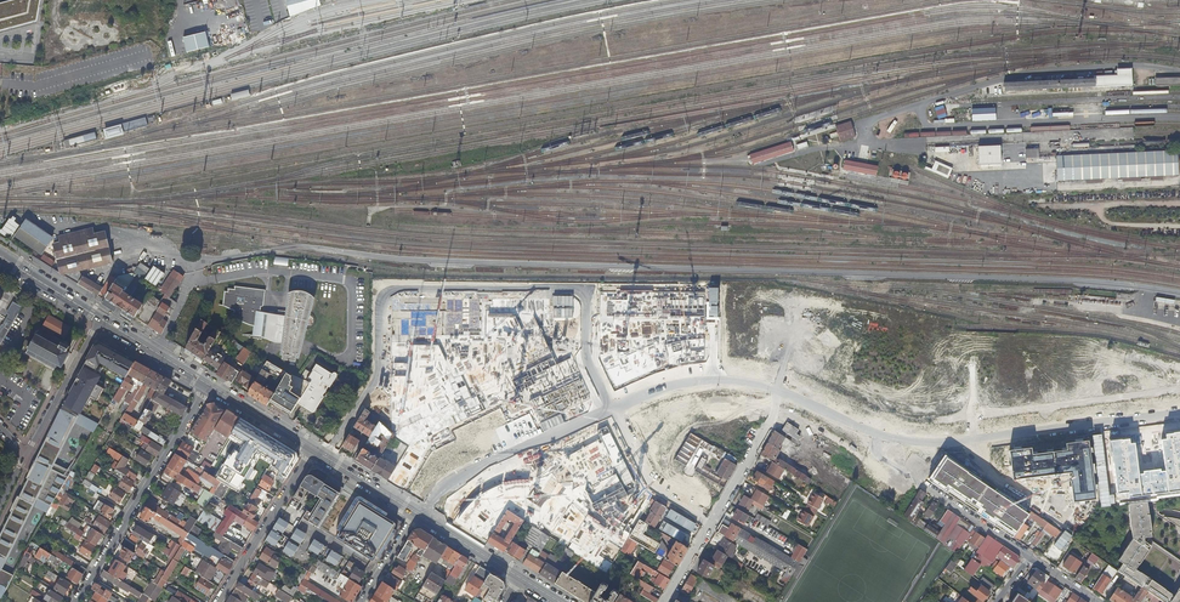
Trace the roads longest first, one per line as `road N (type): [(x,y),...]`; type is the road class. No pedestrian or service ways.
road 1 (residential): [(613,407),(587,359),(579,293),(394,287),(380,305),(370,390),(327,458)]
road 2 (residential): [(877,435),(941,444),(1179,417)]
road 3 (residential): [(209,385),(76,601)]
road 4 (residential): [(422,517),(449,483),(613,407)]
road 5 (residential): [(1031,557),(875,450)]
road 6 (residential): [(219,601),(312,449)]
road 7 (residential): [(711,525),(651,490),(613,407)]
road 8 (residential): [(26,453),(100,319)]
road 9 (residential): [(711,525),(766,429),(778,391)]
road 10 (primary): [(209,385),(100,319)]
road 11 (primary): [(312,449),(209,385)]

